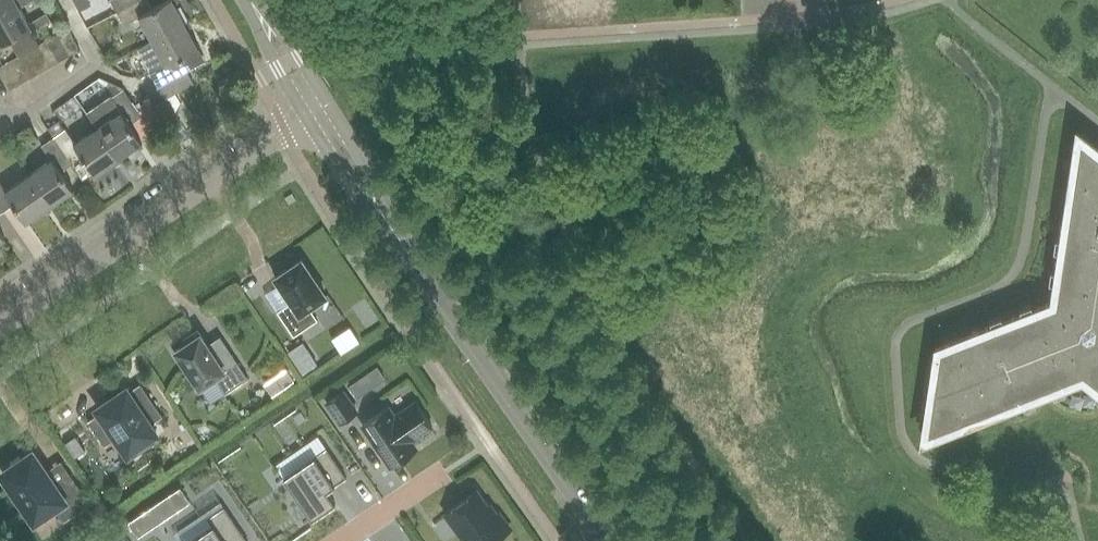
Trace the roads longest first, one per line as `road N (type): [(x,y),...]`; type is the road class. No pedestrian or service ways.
road 1 (tertiary): [(609,540),(311,106)]
road 2 (residential): [(0,323),(311,106)]
road 3 (tertiary): [(311,106),(249,0)]

